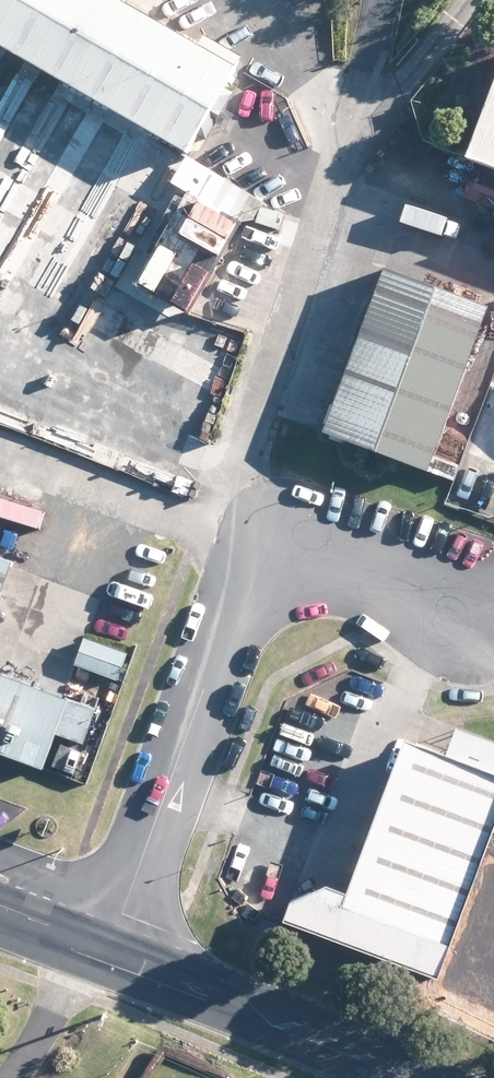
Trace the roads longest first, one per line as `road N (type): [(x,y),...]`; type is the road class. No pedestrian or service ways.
road 1 (unclassified): [(463,610),(325,569),(275,569),(242,582),(107,953)]
road 2 (secondary): [(412,1077),(107,953)]

